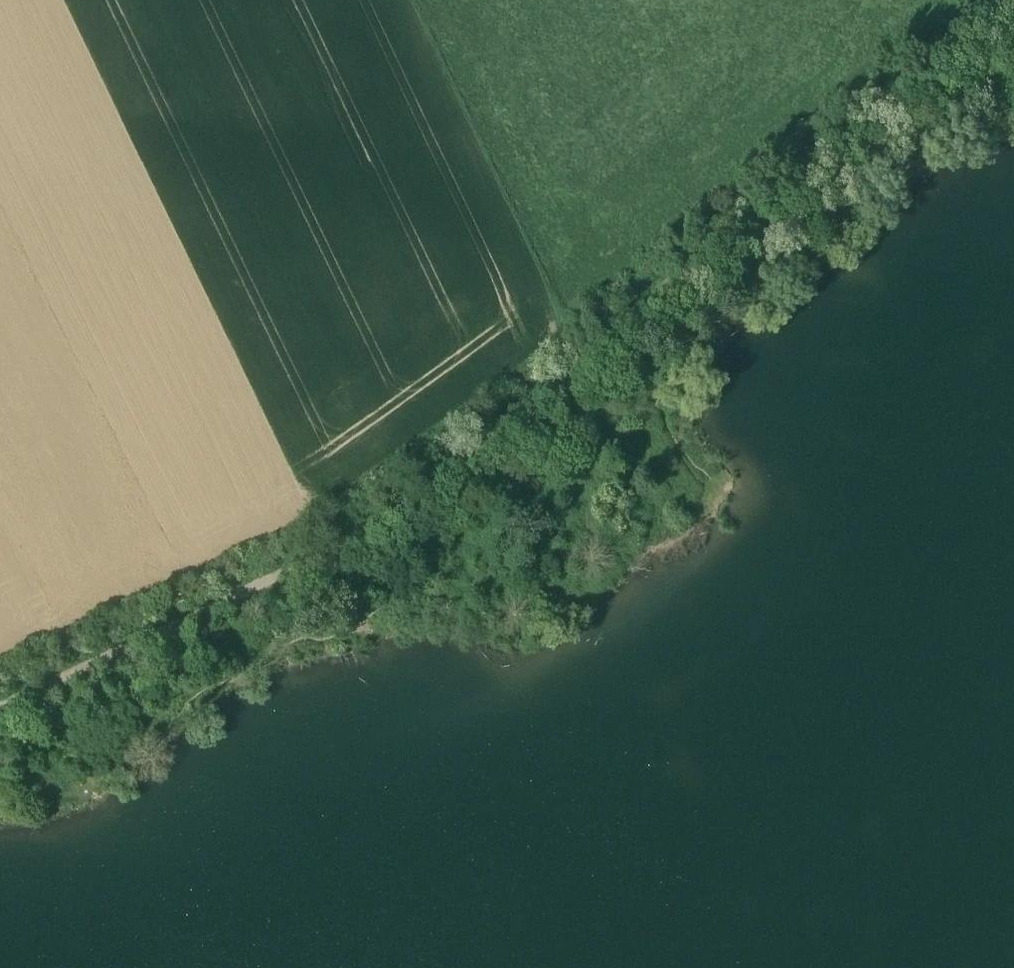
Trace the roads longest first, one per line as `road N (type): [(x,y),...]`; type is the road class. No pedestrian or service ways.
road 1 (track): [(0,718),(151,655),(462,491),(1013,13)]

